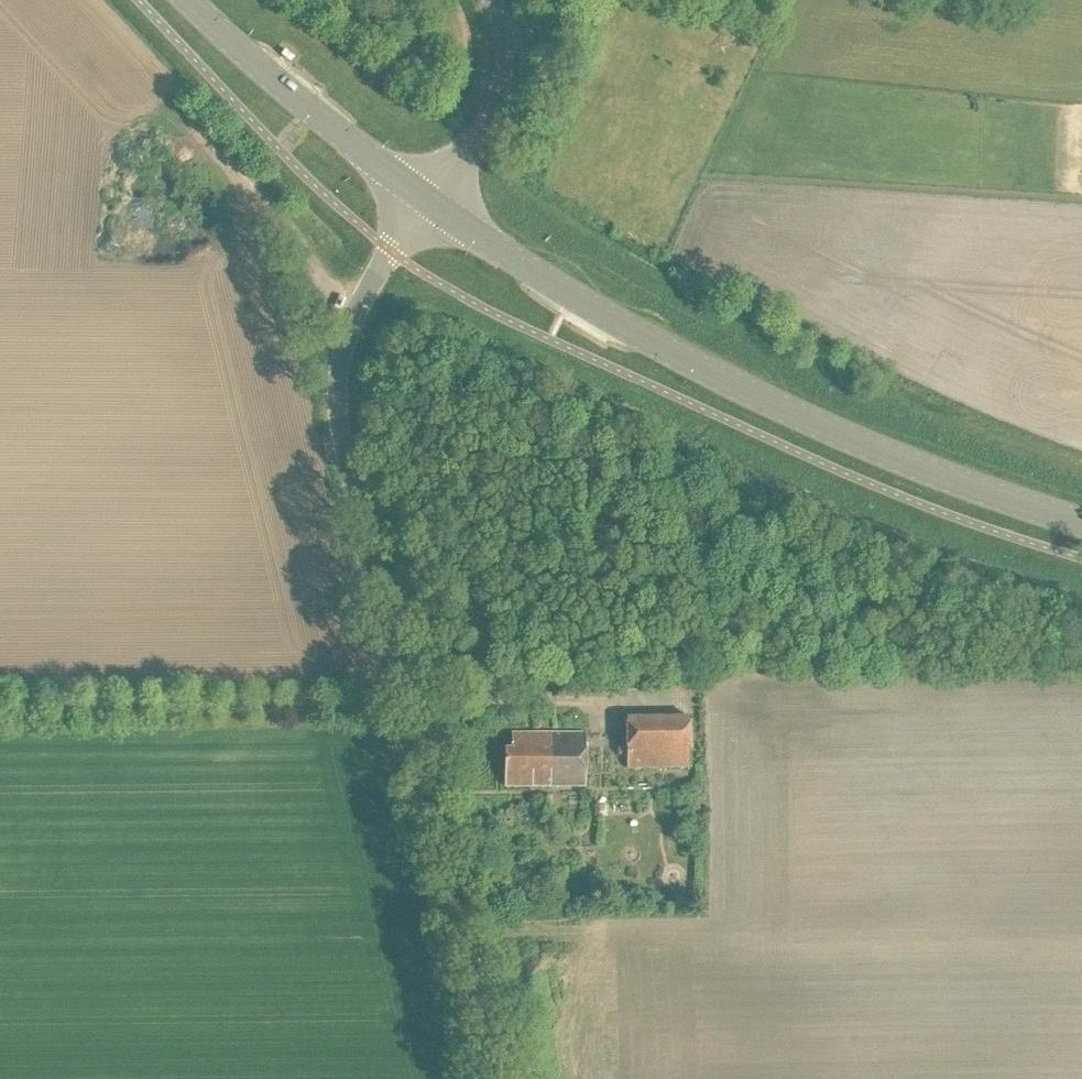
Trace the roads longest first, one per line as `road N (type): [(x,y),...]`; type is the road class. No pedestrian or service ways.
road 1 (unclassified): [(499,1078),(340,443),(345,337),(364,292),(425,202)]
road 2 (primary): [(1081,536),(834,447),(705,381),(425,202)]
road 3 (primary): [(425,202),(306,110),(188,0)]
road 4 (unclassified): [(425,202),(494,107),(507,66),(492,0)]

